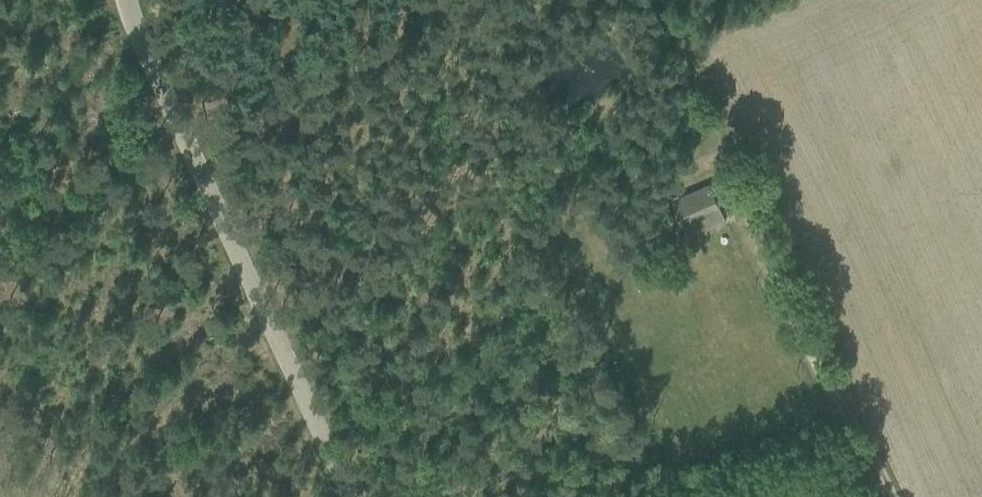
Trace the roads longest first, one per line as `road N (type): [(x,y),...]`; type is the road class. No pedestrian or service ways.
road 1 (unclassified): [(351,496),(124,0)]
road 2 (track): [(884,496),(728,148)]

